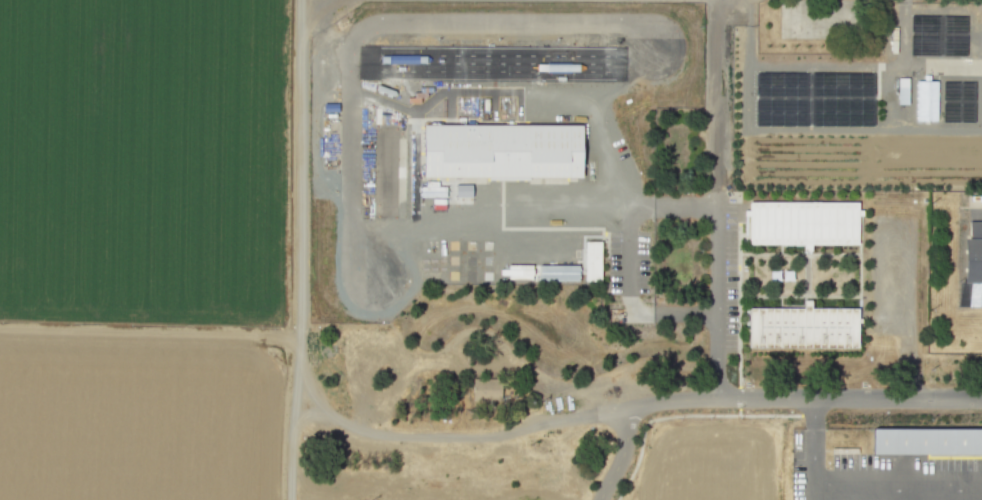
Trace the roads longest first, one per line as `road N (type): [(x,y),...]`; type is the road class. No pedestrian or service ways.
road 1 (track): [(301,0),(300,340),(288,499)]
road 2 (track): [(298,370),(333,417),(398,439),(509,432),(626,408)]
road 3 (residential): [(626,408),(685,398),(981,400)]
road 4 (track): [(300,340),(0,333)]

